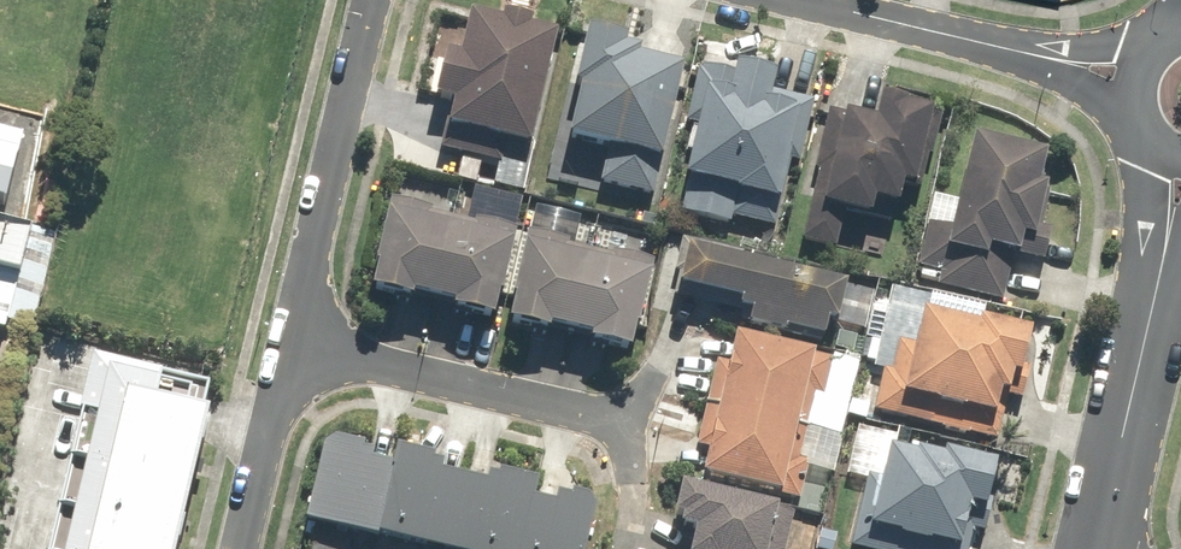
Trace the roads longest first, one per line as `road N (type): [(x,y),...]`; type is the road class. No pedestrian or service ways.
road 1 (residential): [(1180,183),(1102,548)]
road 2 (residential): [(286,339),(371,0)]
road 3 (residential): [(625,420),(286,339)]
road 4 (residential): [(805,0),(1129,76)]
road 5 (residential): [(238,548),(286,339)]

